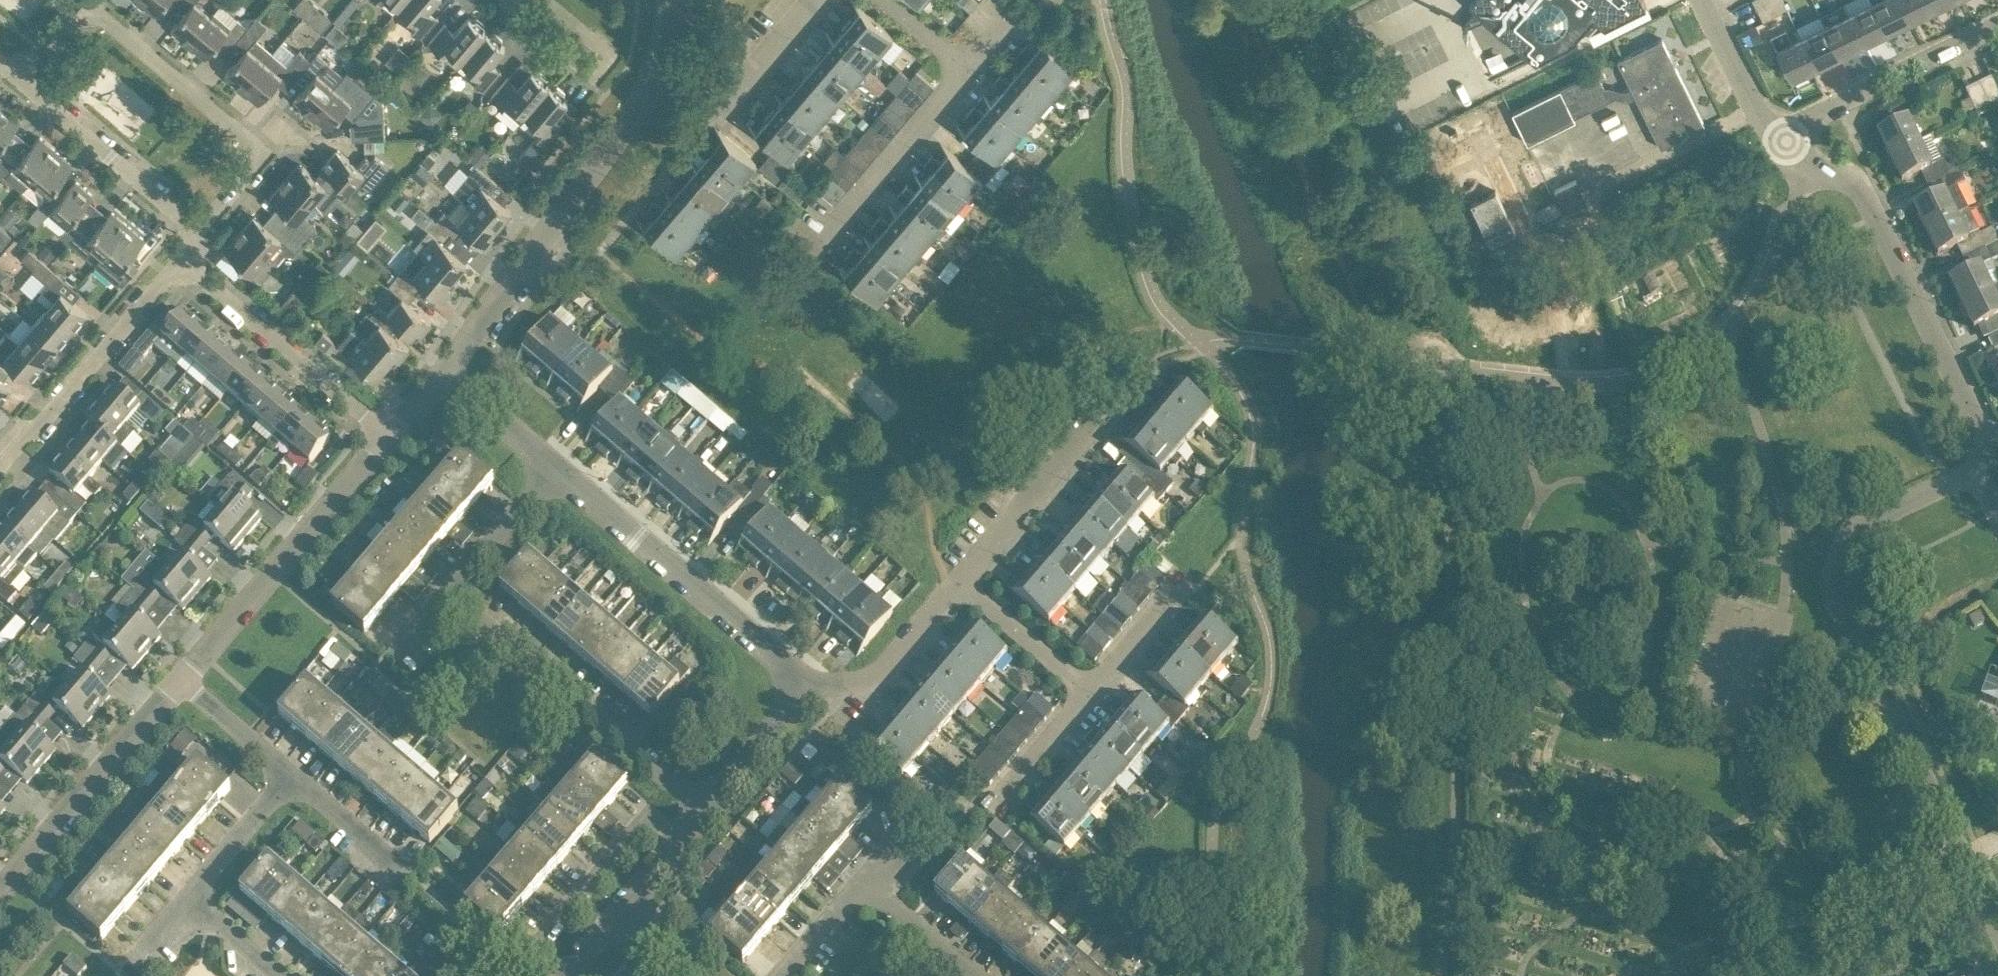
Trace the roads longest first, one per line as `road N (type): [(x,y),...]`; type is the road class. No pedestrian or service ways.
road 1 (unclassified): [(1441,975),(1456,897),(1462,637),(1431,362)]
road 2 (unclassified): [(1997,942),(1832,587),(1846,538),(1975,472)]
road 3 (residential): [(199,235),(269,151),(76,5),(15,78)]
road 4 (residential): [(442,364),(565,219),(634,109),(672,0)]
road 5 (residential): [(1975,472),(1981,431),(1872,208),(1852,181),(1806,162),(1782,139)]
road 6 (residential): [(812,686),(555,463)]
road 7 (residential): [(1749,636),(1784,587),(1782,527),(1728,321)]
road 8 (residential): [(177,681),(383,434)]
road 9 (unclassified): [(1431,362),(1643,382),(1673,373),(1728,321)]
road 10 (residential): [(657,789),(438,600)]
road 11 (residential): [(0,889),(177,681)]
road 12 (residential): [(383,434),(172,267)]
road 13 (residential): [(0,466),(172,267)]
road 14 (residential): [(199,235),(15,78)]
road 15 (residential): [(1782,139),(1997,30)]
road 16 (residential): [(956,588),(1112,405)]
road 17 (residential): [(544,975),(533,963),(536,945),(657,789)]
road 18 (residential): [(828,243),(967,76)]
road 19 (unclassified): [(1728,321),(1772,250),(1791,196),(1782,139)]
road 20 (residential): [(812,686),(873,691),(956,588)]
road 21 (residential): [(438,600),(555,463)]
road 22 (residential): [(697,823),(812,686)]
road 23 (residential): [(1088,696),(956,588)]
road 24 (residential): [(1782,139),(1751,100),(1701,0)]
road 25 (residential): [(189,898),(288,779)]
road 26 (residential): [(555,463),(442,364)]
road 27 (residential): [(288,779),(177,681)]
road 28 (residential): [(1088,696),(1180,588)]
road 29 (residential): [(998,804),(1088,696)]
road 30 (residential): [(727,108),(814,0)]
road 31 (residential): [(863,884),(967,975)]
road 32 (residential): [(612,924),(697,823)]
road 33 (residential): [(385,866),(288,779)]
road 34 (residential): [(778,975),(863,884)]

